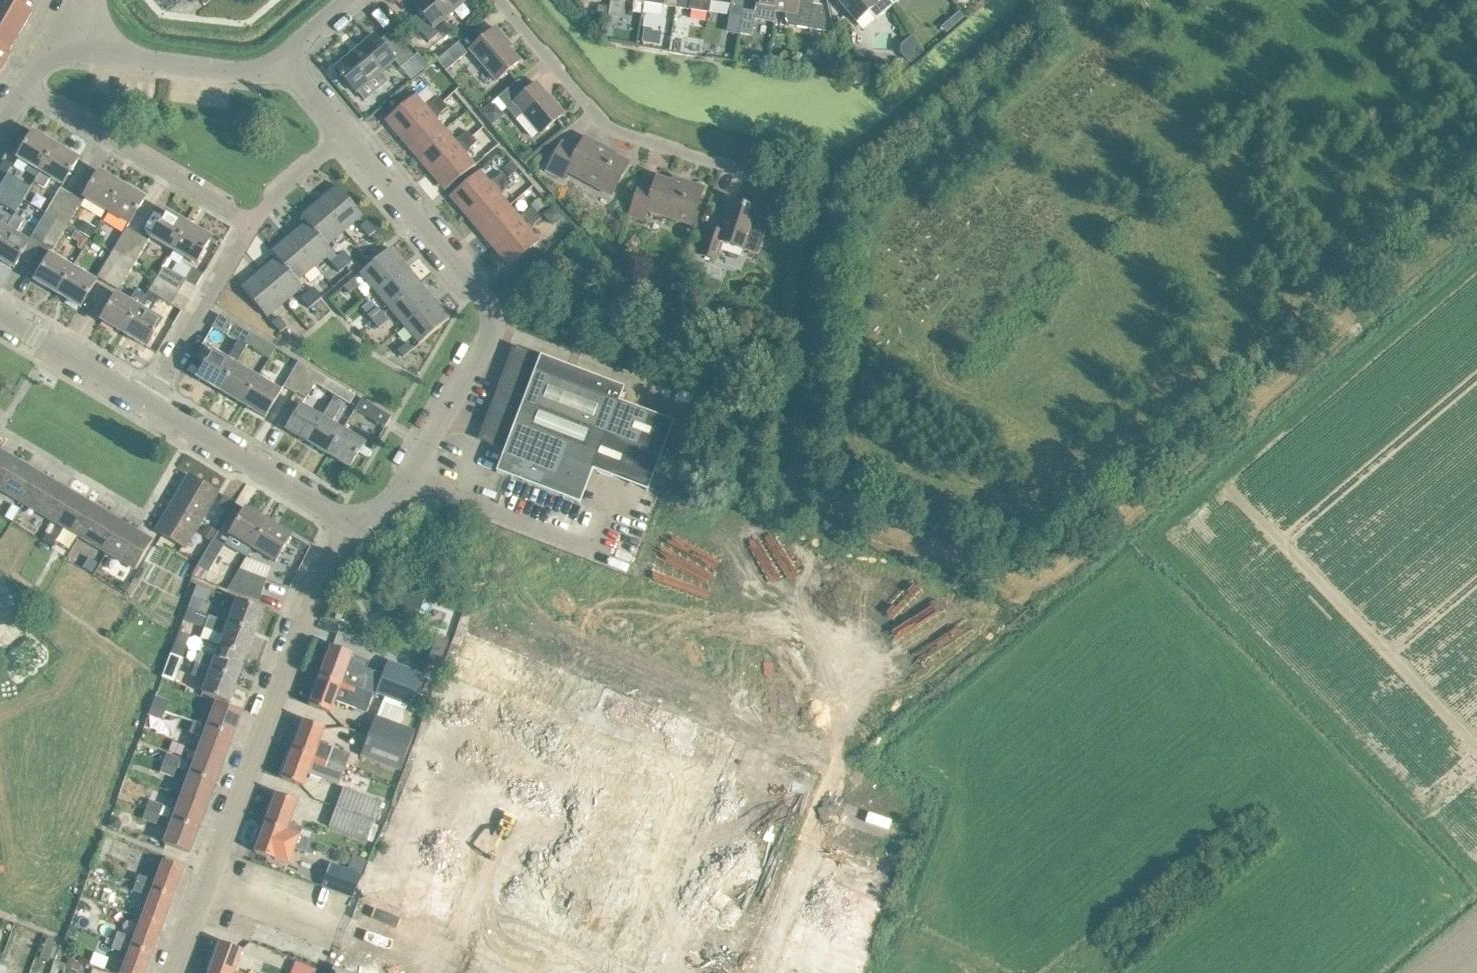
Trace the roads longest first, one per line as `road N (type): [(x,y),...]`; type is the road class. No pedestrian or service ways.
road 1 (residential): [(357,525),(392,500),(493,323),(489,305),(345,133)]
road 2 (unclassified): [(173,972),(326,572),(357,525)]
road 3 (residential): [(493,587),(821,708)]
road 4 (residential): [(770,181),(608,135),(497,0)]
road 5 (residential): [(726,972),(821,708)]
road 6 (residential): [(250,223),(26,88)]
road 7 (residential): [(386,894),(617,972)]
road 8 (residential): [(357,525),(151,404)]
road 9 (residential): [(81,49),(249,73),(291,67)]
road 10 (residential): [(151,404),(250,223)]
road 11 (residential): [(151,404),(0,315)]
road 12 (residential): [(250,223),(345,133)]

